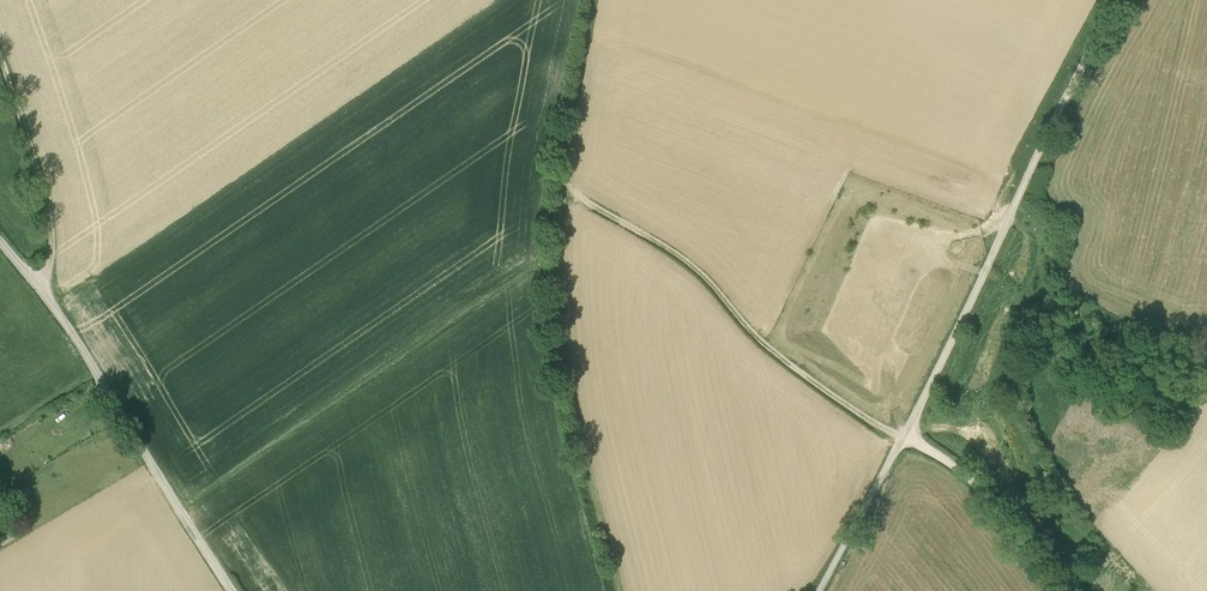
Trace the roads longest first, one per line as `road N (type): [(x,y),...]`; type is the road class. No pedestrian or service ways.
road 1 (unclassified): [(905,435),(1120,0)]
road 2 (track): [(905,435),(895,437),(792,365),(687,261),(594,206),(565,178)]
road 3 (unclassified): [(232,590),(81,346),(0,240)]
road 4 (track): [(36,283),(50,258),(51,231),(0,54)]
road 5 (unclassified): [(1060,590),(974,485),(905,435)]
road 6 (track): [(565,178),(590,0)]
road 7 (unclassified): [(818,590),(905,435)]

